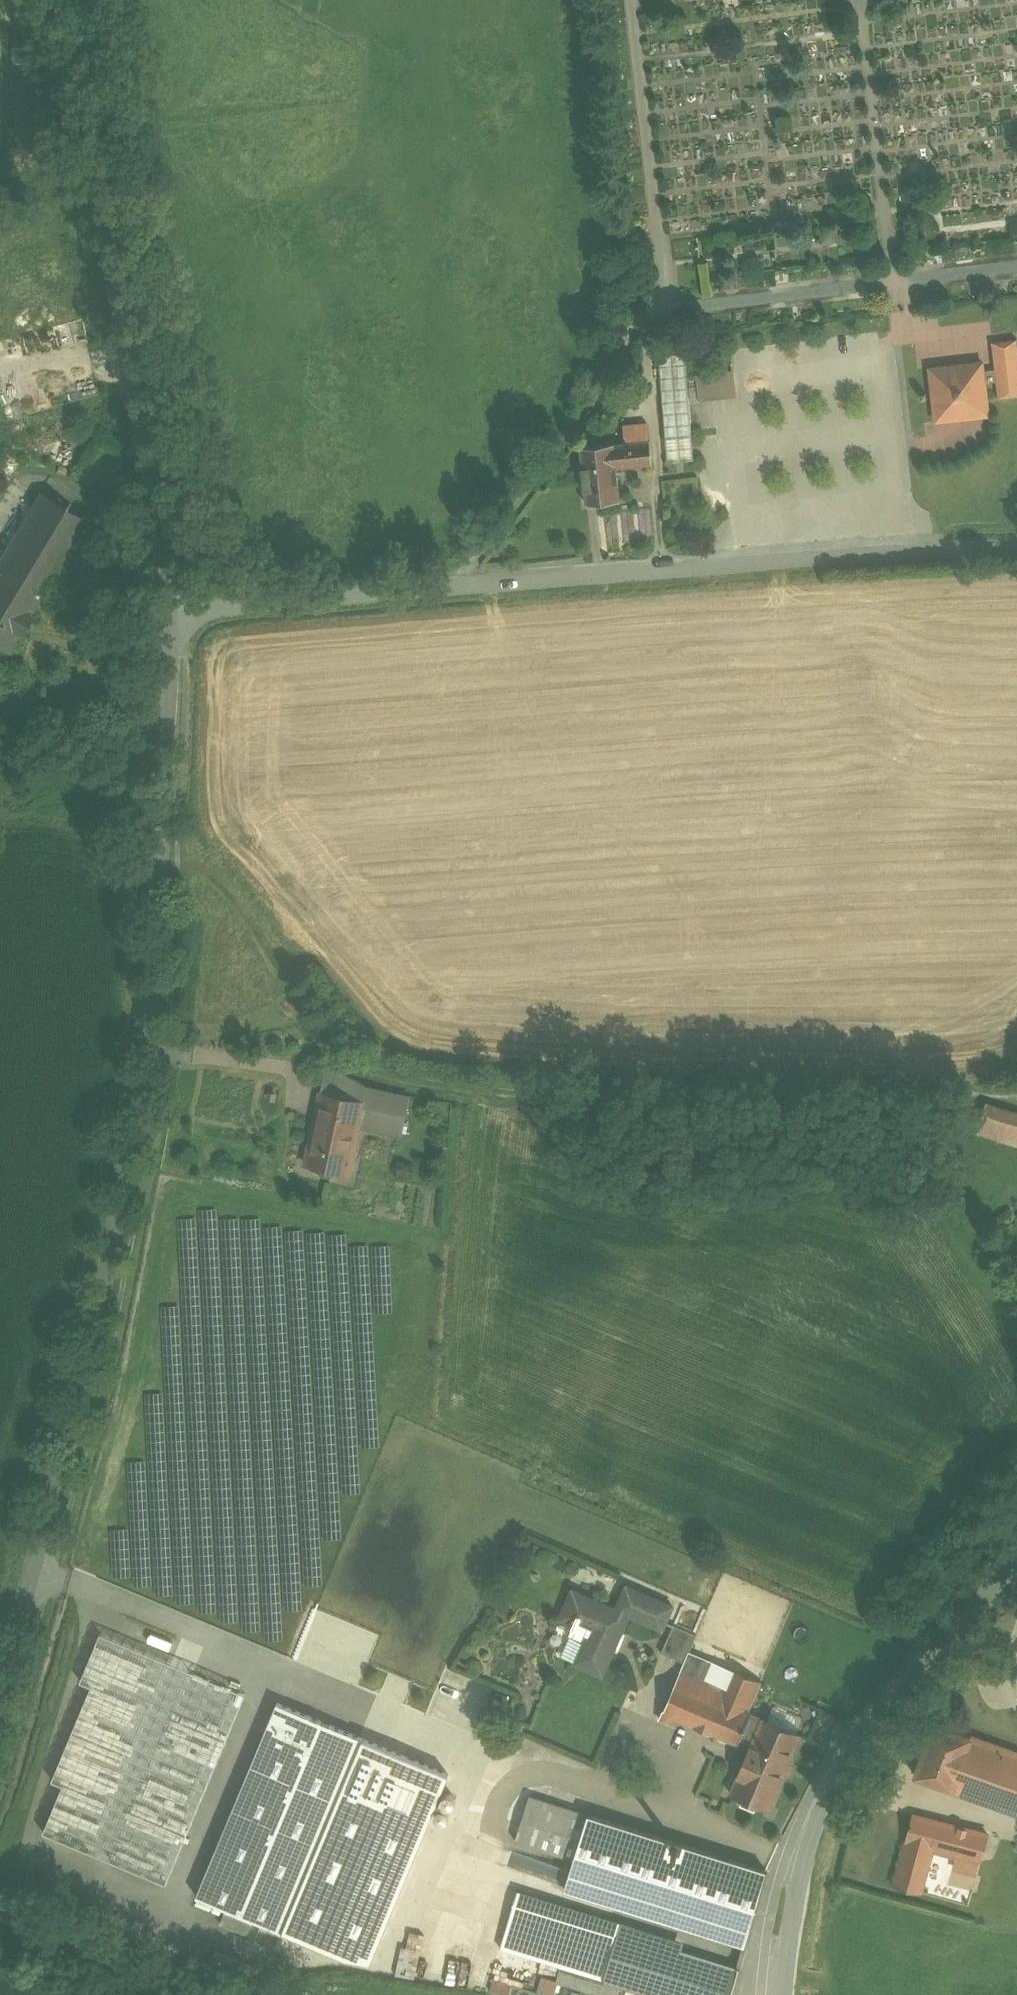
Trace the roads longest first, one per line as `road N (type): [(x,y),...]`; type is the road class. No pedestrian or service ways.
road 1 (unclassified): [(177,608),(148,1030),(101,1286),(0,1663)]
road 2 (unclassified): [(1016,552),(748,561),(177,608)]
road 3 (unclassified): [(177,608),(133,378),(88,0)]
road 4 (unclassified): [(787,1994),(815,1836),(895,1696),(1016,1561)]

